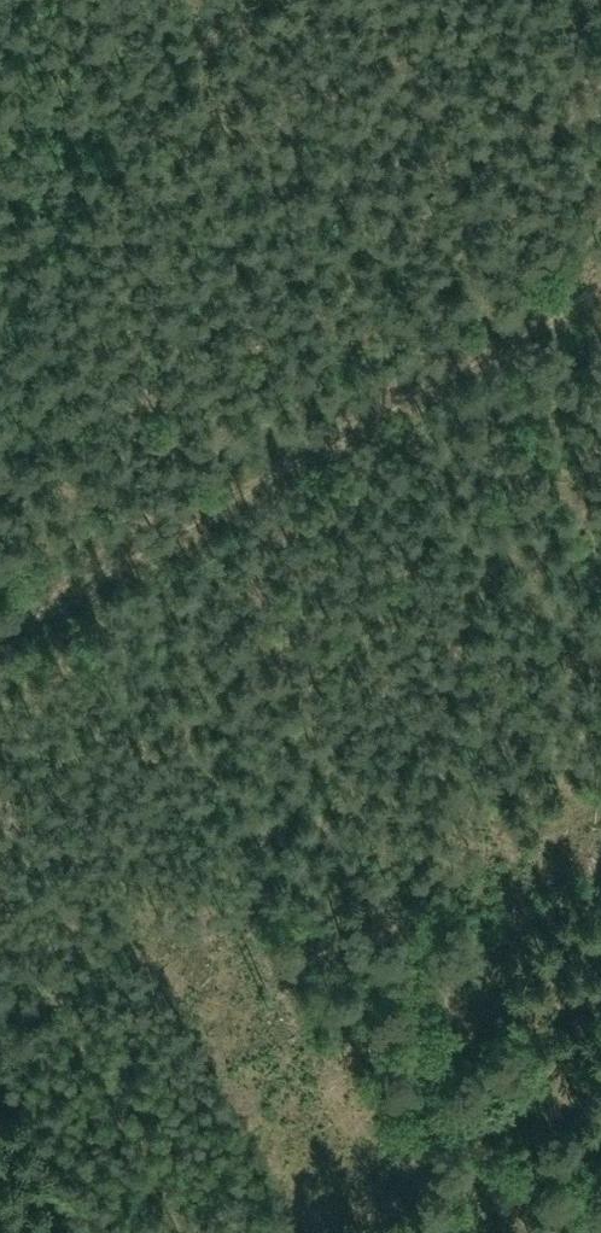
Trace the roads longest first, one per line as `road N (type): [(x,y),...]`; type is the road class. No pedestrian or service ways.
road 1 (track): [(0,633),(600,285)]
road 2 (track): [(419,1232),(600,1125)]

